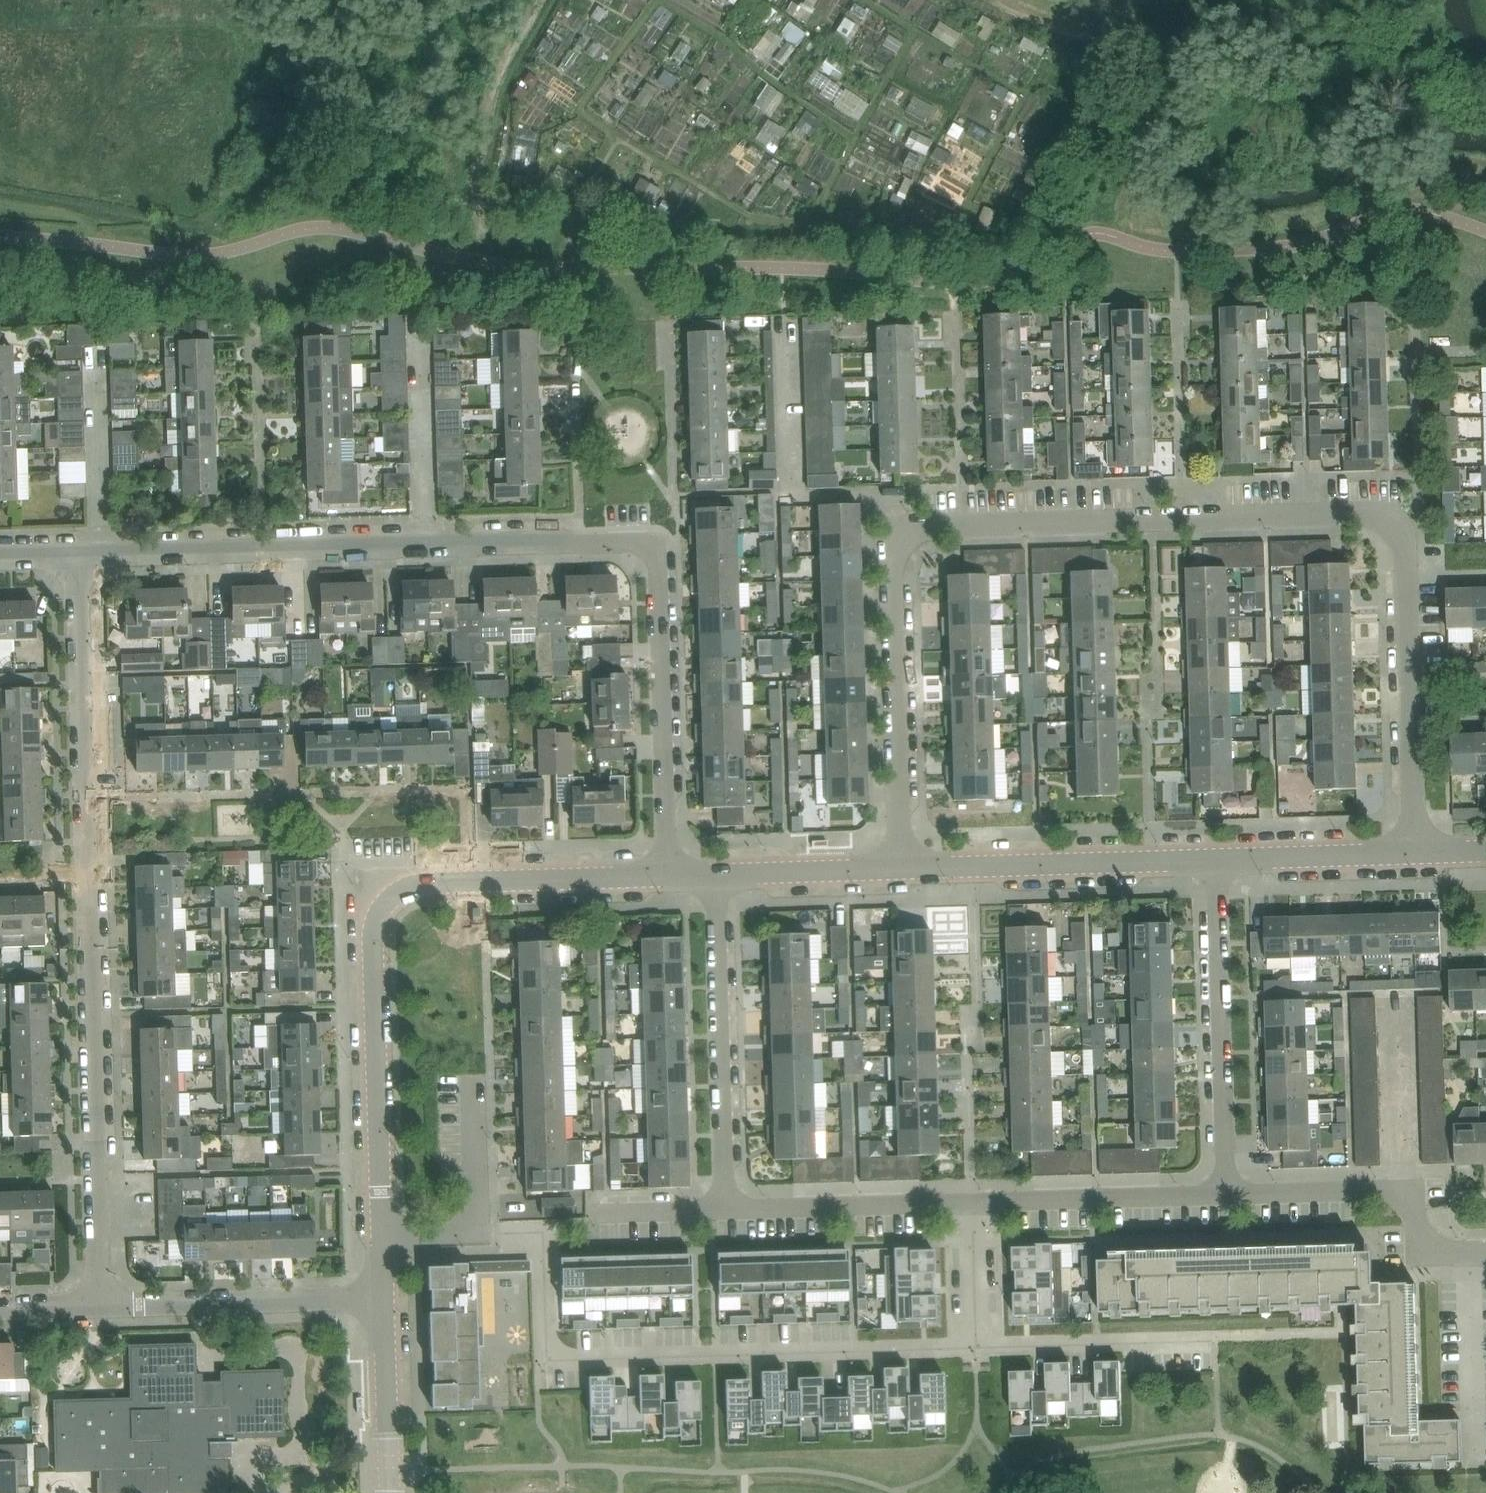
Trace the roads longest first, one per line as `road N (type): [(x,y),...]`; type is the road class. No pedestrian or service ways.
road 1 (residential): [(902,867),(897,579),(910,535),(934,528),(1345,514),(1374,515),(1405,544),(1417,851)]
road 2 (residential): [(669,875),(654,547),(79,555)]
road 3 (residential): [(100,1306),(79,555)]
road 4 (residential): [(383,1238),(372,935),(383,906),(429,884),(669,875)]
road 5 (residential): [(977,1347),(551,1361),(543,1233),(475,1234)]
road 6 (residential): [(727,1211),(717,873)]
road 7 (residential): [(1227,1193),(1216,859)]
road 8 (residential): [(1216,859),(902,867)]
road 9 (residential): [(1485,1253),(1448,1254),(1429,1245),(1408,1201),(1391,1191),(1227,1193)]
road 10 (residential): [(100,1306),(386,1299)]
road 11 (residential): [(1227,1193),(972,1202)]
road 12 (residential): [(972,1202),(727,1211)]
road 13 (residential): [(1215,1340),(977,1347)]
road 14 (residential): [(1417,851),(1216,859)]
road 15 (residential): [(390,1492),(386,1299)]
road 16 (residential): [(475,1234),(473,1080)]
road 17 (residential): [(972,1202),(977,1347)]
road 18 (residential): [(727,1211),(593,1214)]

